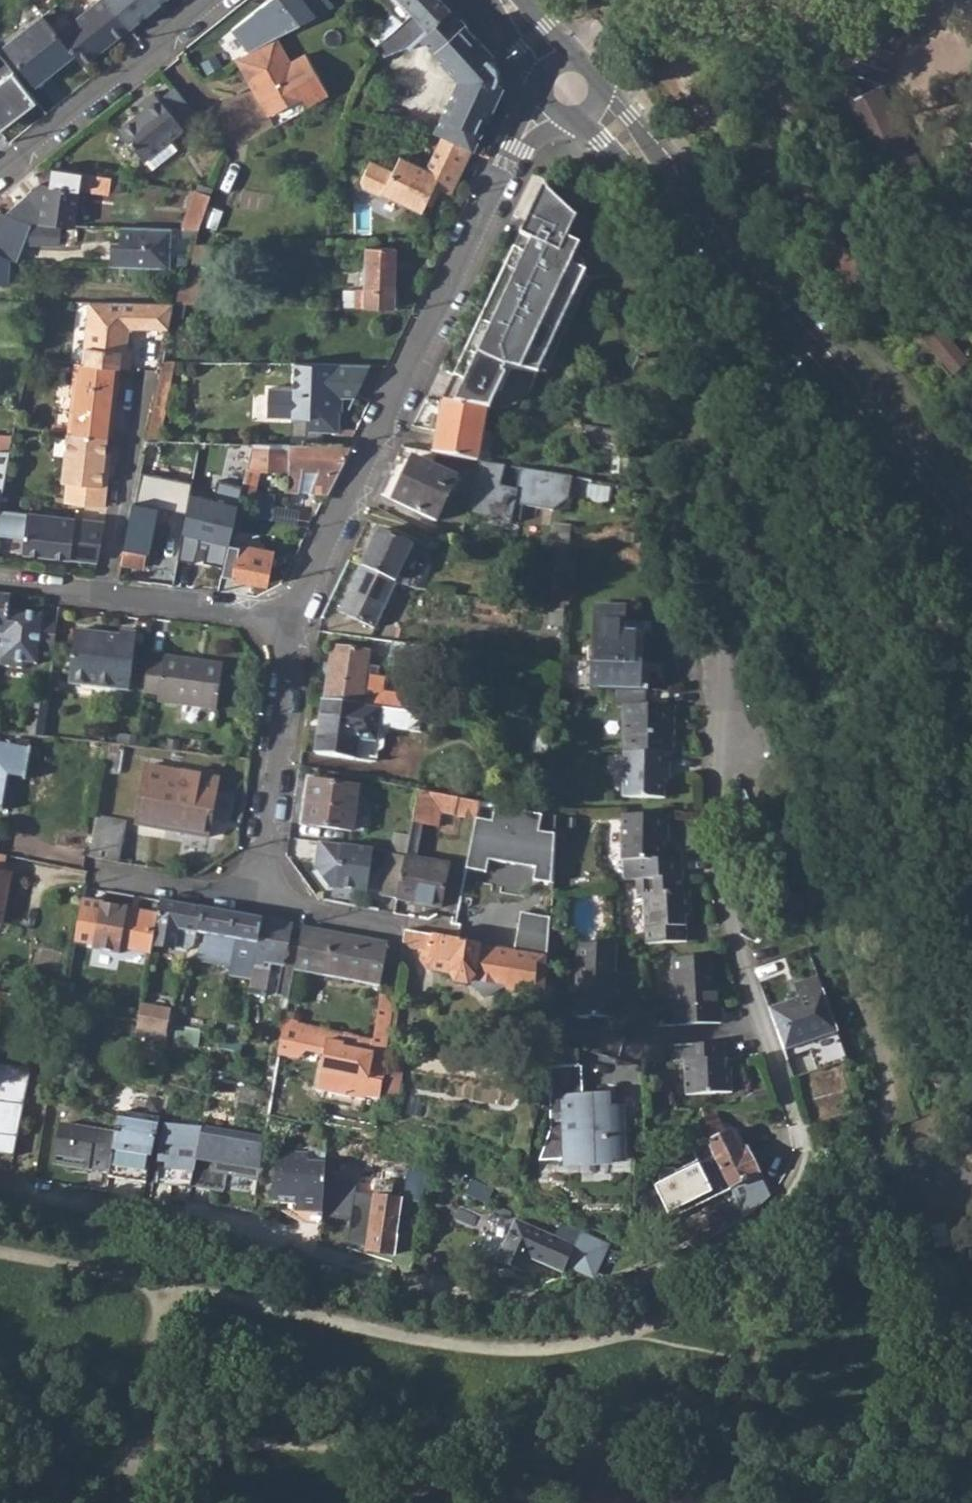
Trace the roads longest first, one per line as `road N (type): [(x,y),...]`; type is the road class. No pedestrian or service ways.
road 1 (residential): [(285,617),(537,114)]
road 2 (tertiary): [(693,227),(971,544)]
road 3 (residential): [(243,897),(285,617)]
road 4 (residential): [(218,0),(0,174)]
road 5 (residential): [(104,590),(142,380)]
road 6 (residential): [(104,590),(285,617)]
road 7 (tertiary): [(693,227),(607,91)]
road 8 (residential): [(243,897),(397,925)]
road 9 (tertiary): [(580,126),(693,227)]
road 10 (residential): [(95,870),(243,897)]

